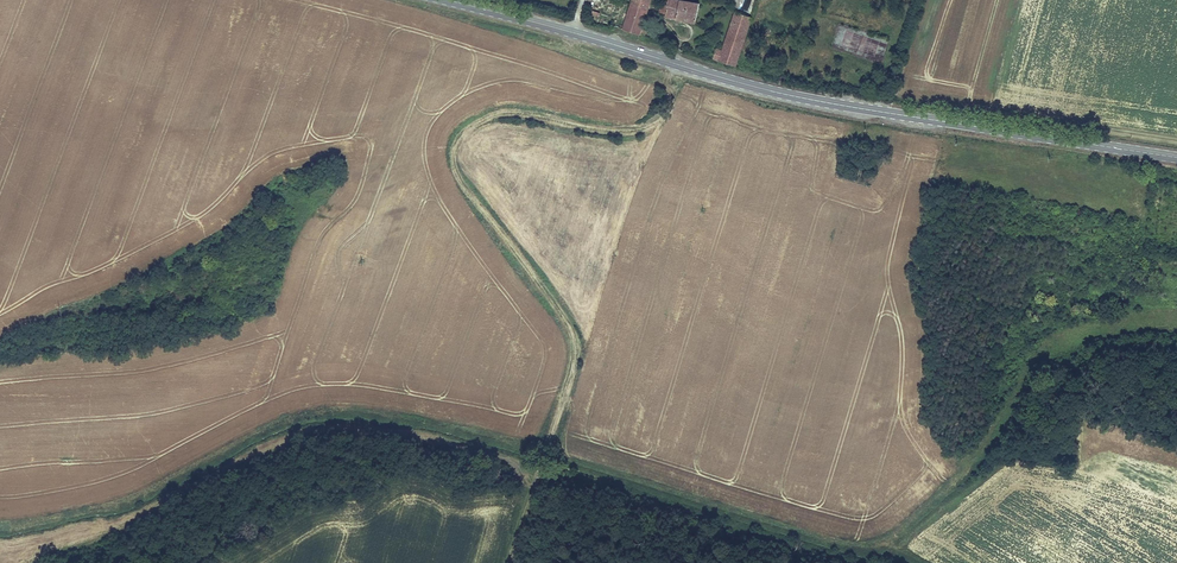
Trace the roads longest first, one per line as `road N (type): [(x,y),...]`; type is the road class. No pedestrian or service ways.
road 1 (track): [(572,31),(568,42),(578,53),(664,84),(673,102),(656,124),(634,130),(503,113),(469,128),(452,154),(473,200),(576,343),(510,562)]
road 2 (primary): [(1176,158),(778,93),(453,0)]

